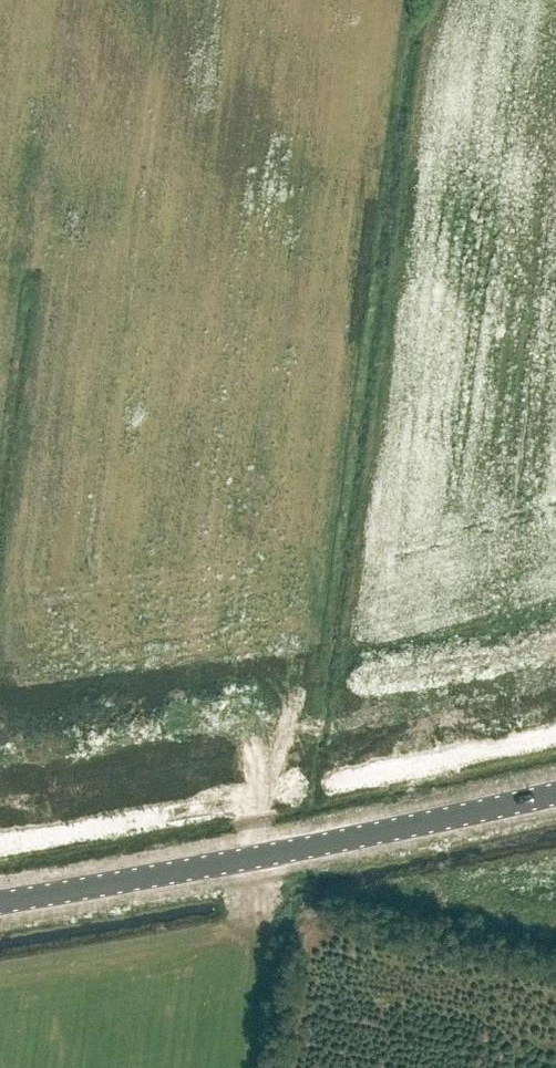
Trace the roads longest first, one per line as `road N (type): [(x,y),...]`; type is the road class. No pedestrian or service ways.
road 1 (unclassified): [(0,901),(555,791)]

